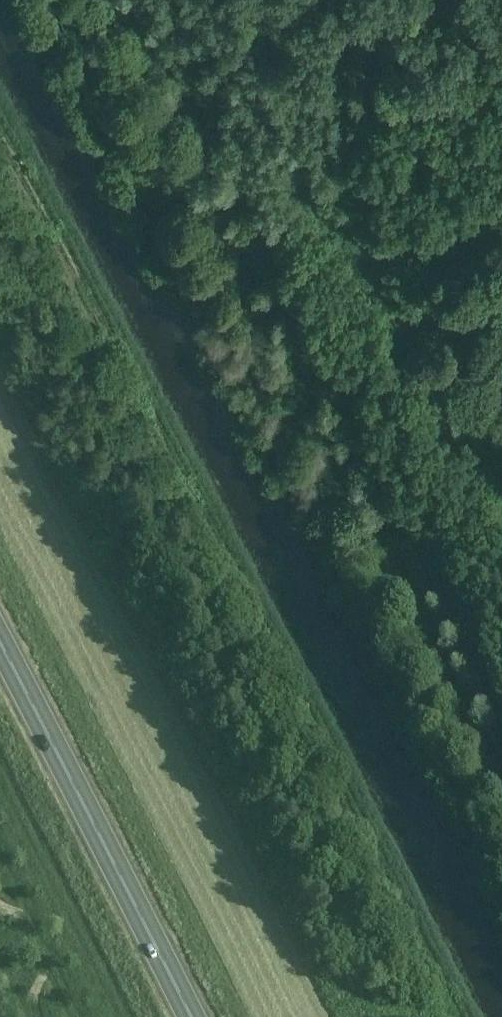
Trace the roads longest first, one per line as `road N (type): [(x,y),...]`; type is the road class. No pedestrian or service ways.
road 1 (trunk): [(200,1016),(0,625)]

